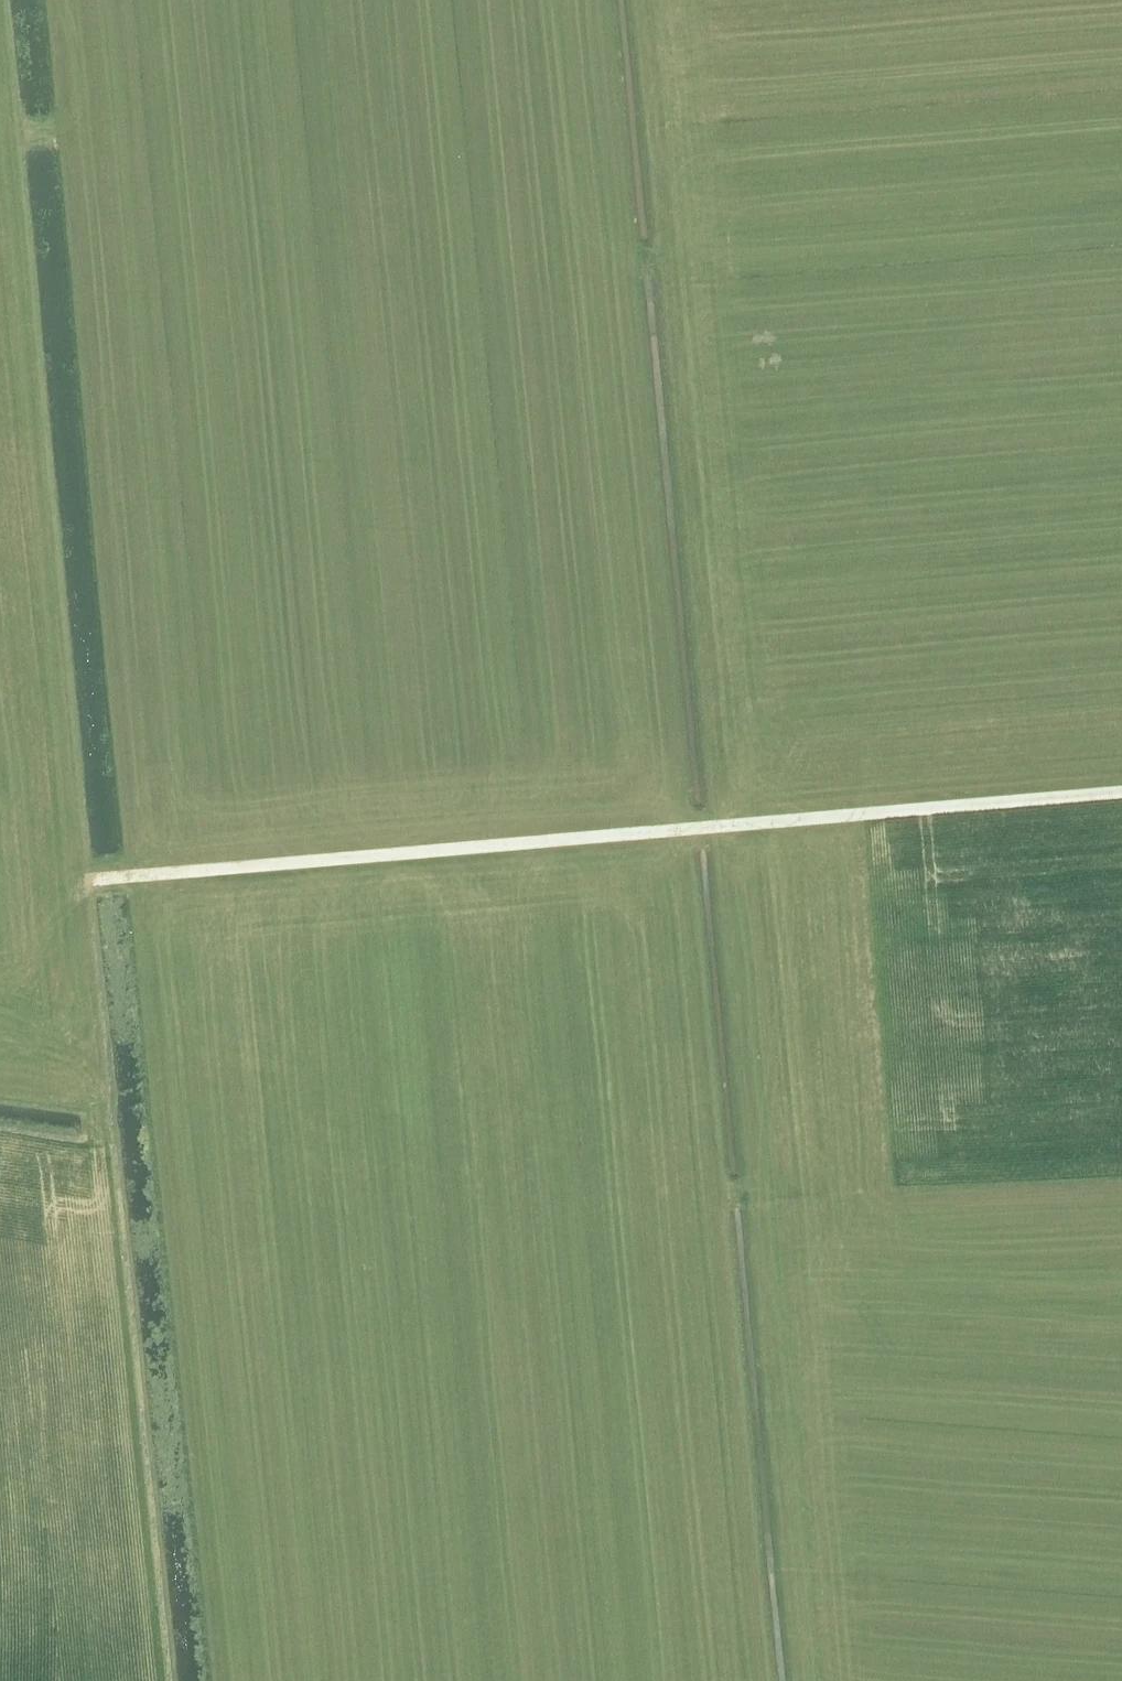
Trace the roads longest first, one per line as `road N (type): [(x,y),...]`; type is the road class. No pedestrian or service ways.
road 1 (track): [(89,1077),(102,1114),(163,1680)]

